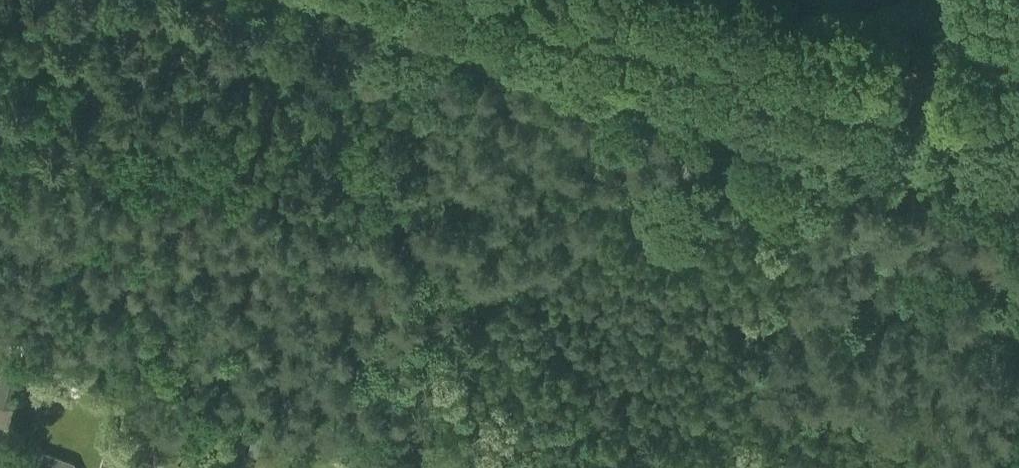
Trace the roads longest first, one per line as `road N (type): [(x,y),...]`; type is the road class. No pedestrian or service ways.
road 1 (track): [(1018,104),(602,0)]

